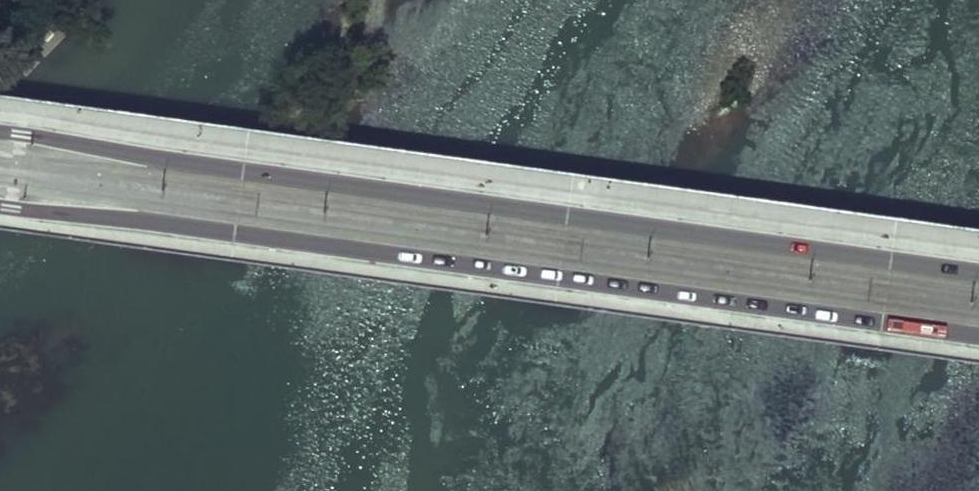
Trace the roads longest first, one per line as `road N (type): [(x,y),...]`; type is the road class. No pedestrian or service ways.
road 1 (primary): [(978,278),(0,136)]
road 2 (primary): [(0,213),(978,341)]

